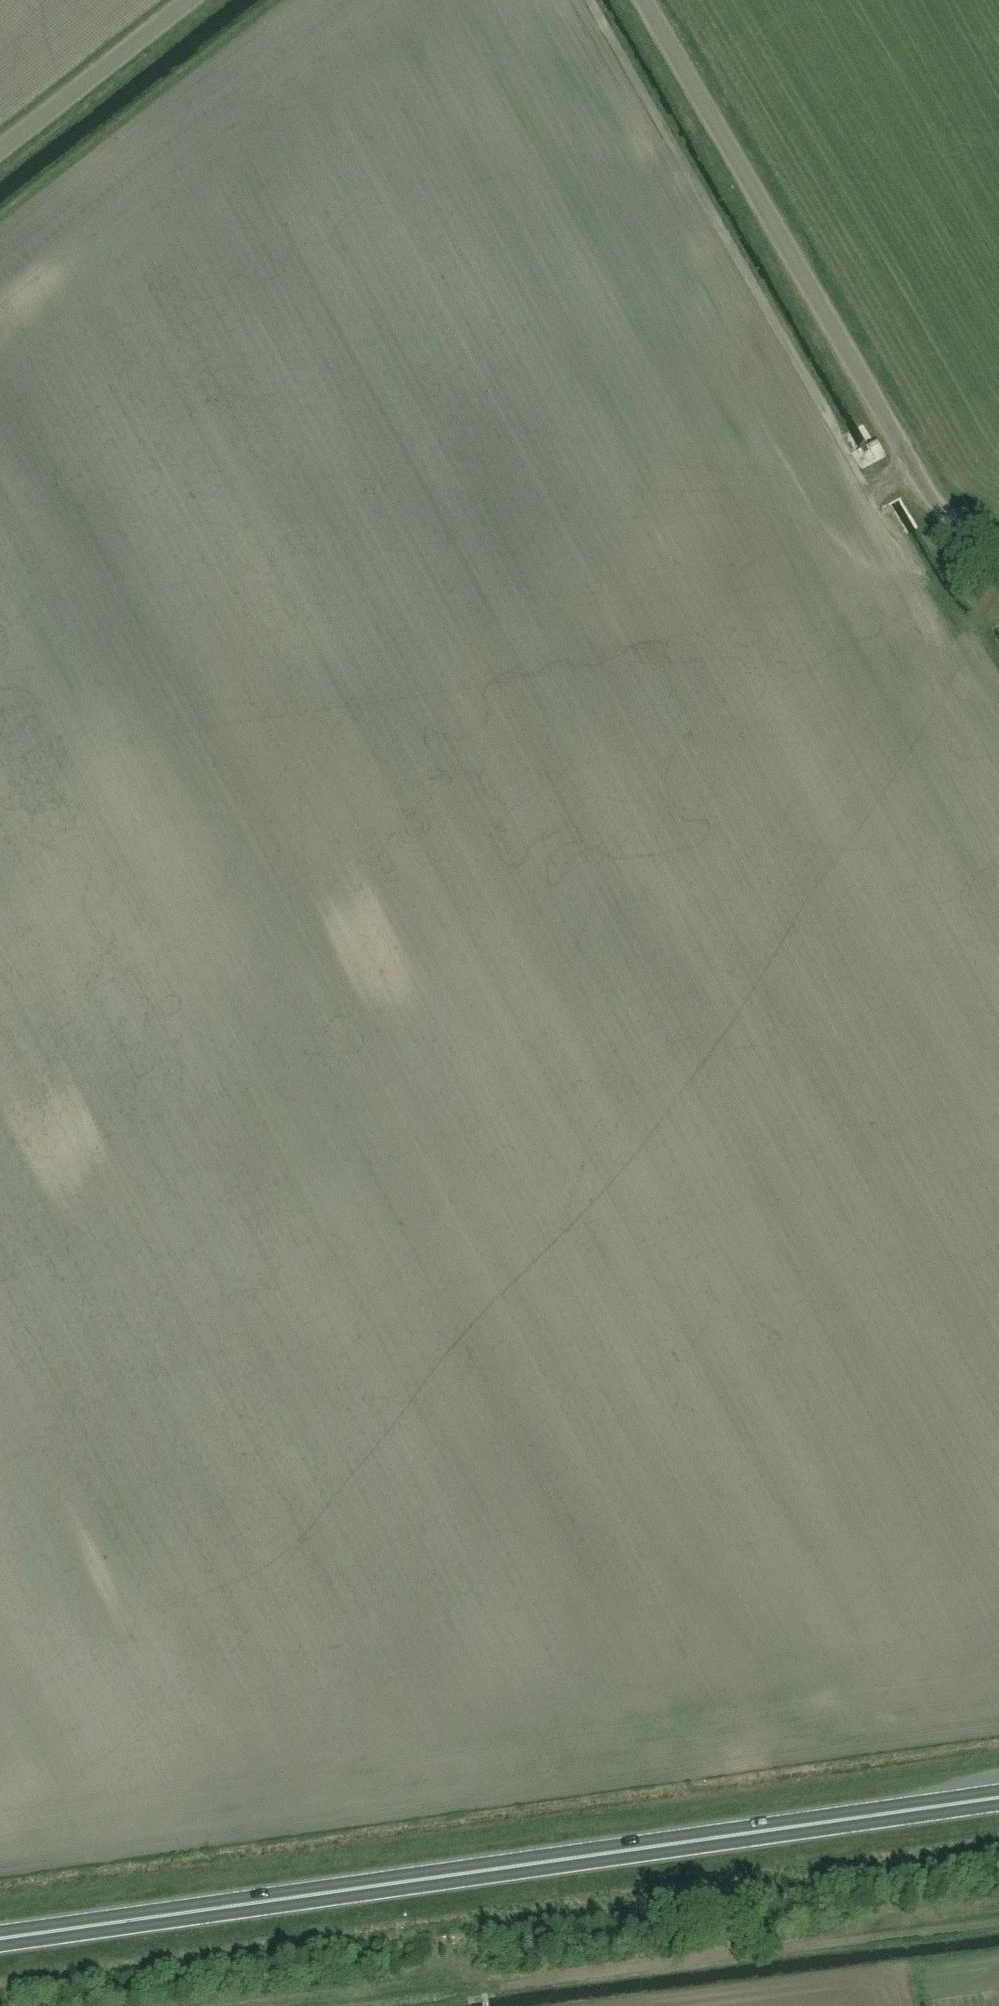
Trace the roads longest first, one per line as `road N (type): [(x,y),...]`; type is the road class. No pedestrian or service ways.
road 1 (trunk): [(0,1940),(998,1798)]
road 2 (tertiary): [(646,0),(887,436),(954,533),(998,557)]
road 3 (tertiary): [(0,152),(196,0)]

